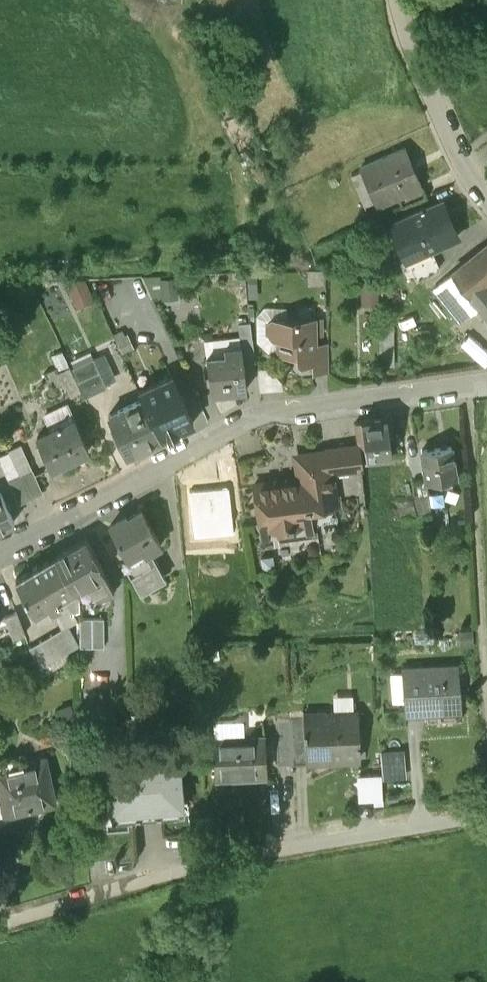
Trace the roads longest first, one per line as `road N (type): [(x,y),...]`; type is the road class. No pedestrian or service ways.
road 1 (residential): [(486,380),(218,424),(0,552)]
road 2 (residential): [(0,919),(213,855),(486,805)]
road 3 (unclassified): [(407,0),(438,94),(486,182)]

